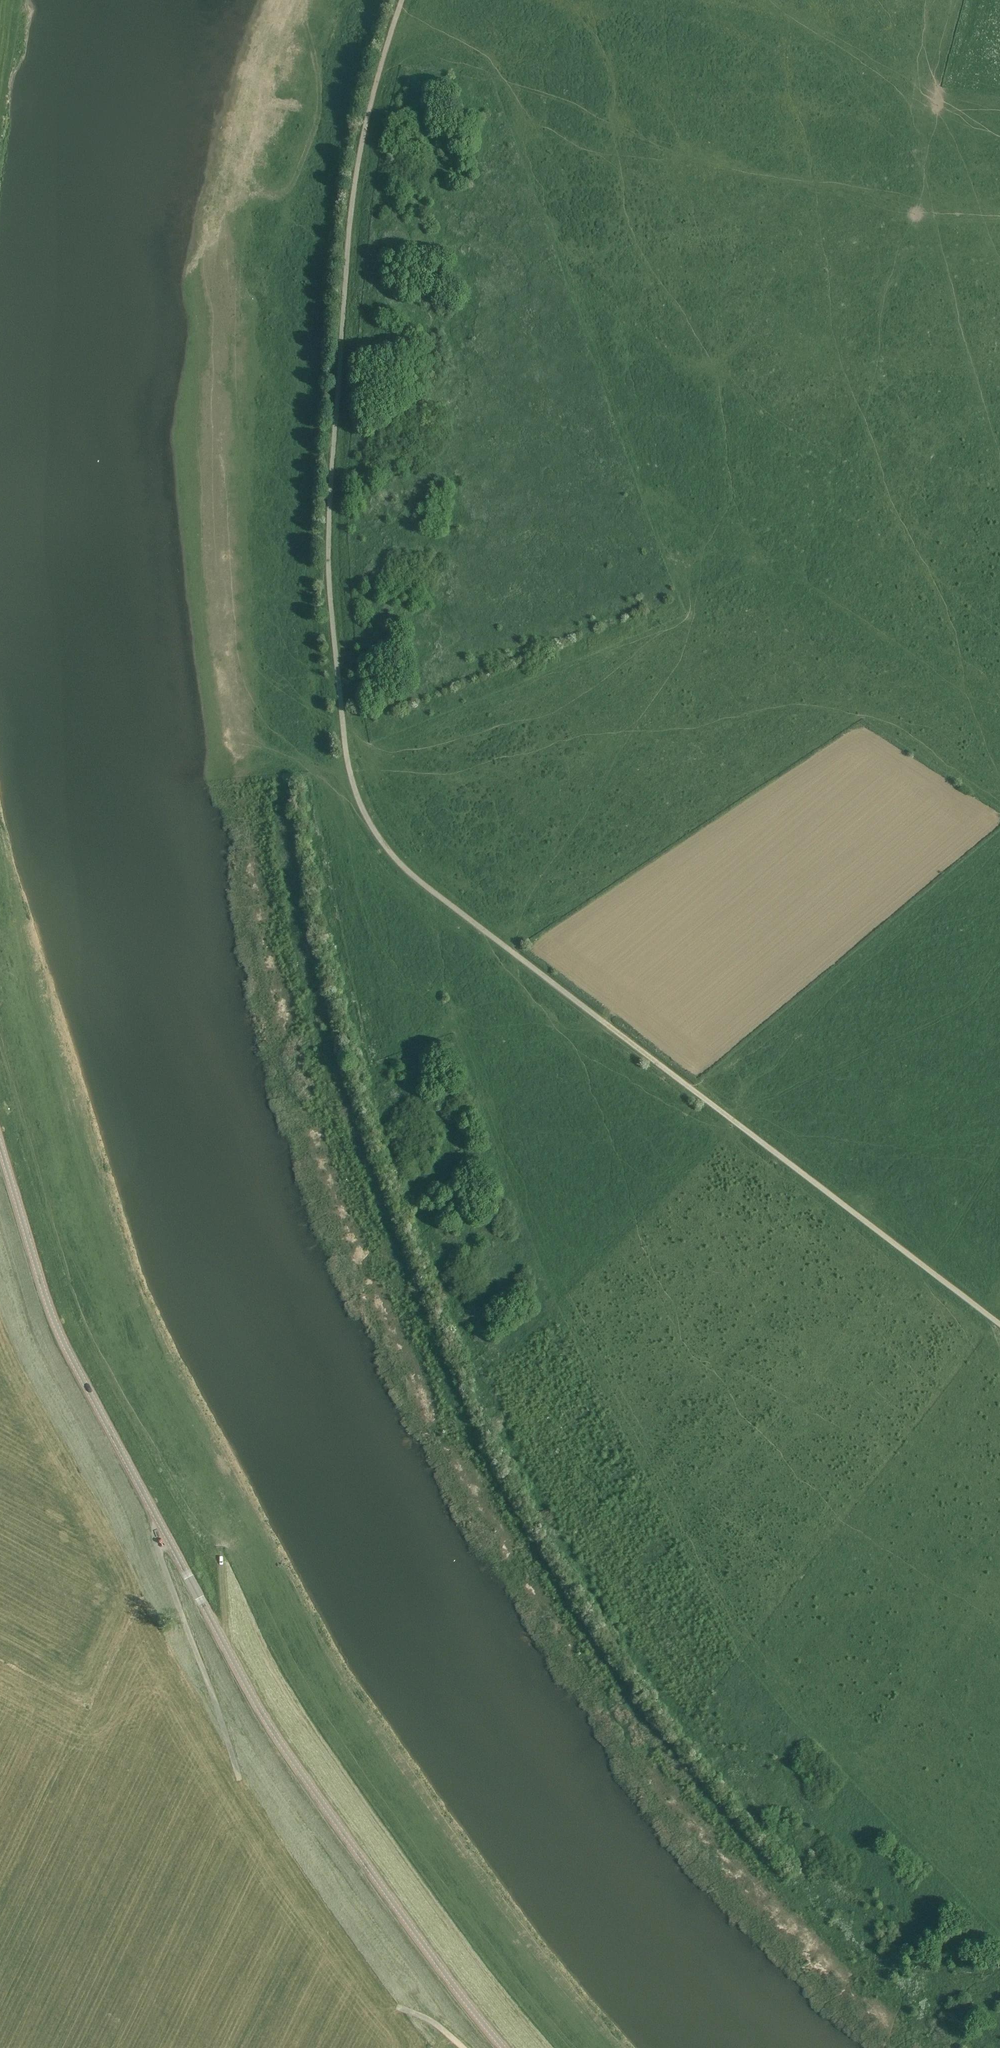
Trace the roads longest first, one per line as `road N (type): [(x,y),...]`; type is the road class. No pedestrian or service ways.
road 1 (tertiary): [(504,2047),(261,1712),(57,1327),(0,1146)]
road 2 (unclassified): [(999,1325),(421,882),(372,826),(347,758)]
road 3 (track): [(166,1535),(160,1558),(239,1777)]

